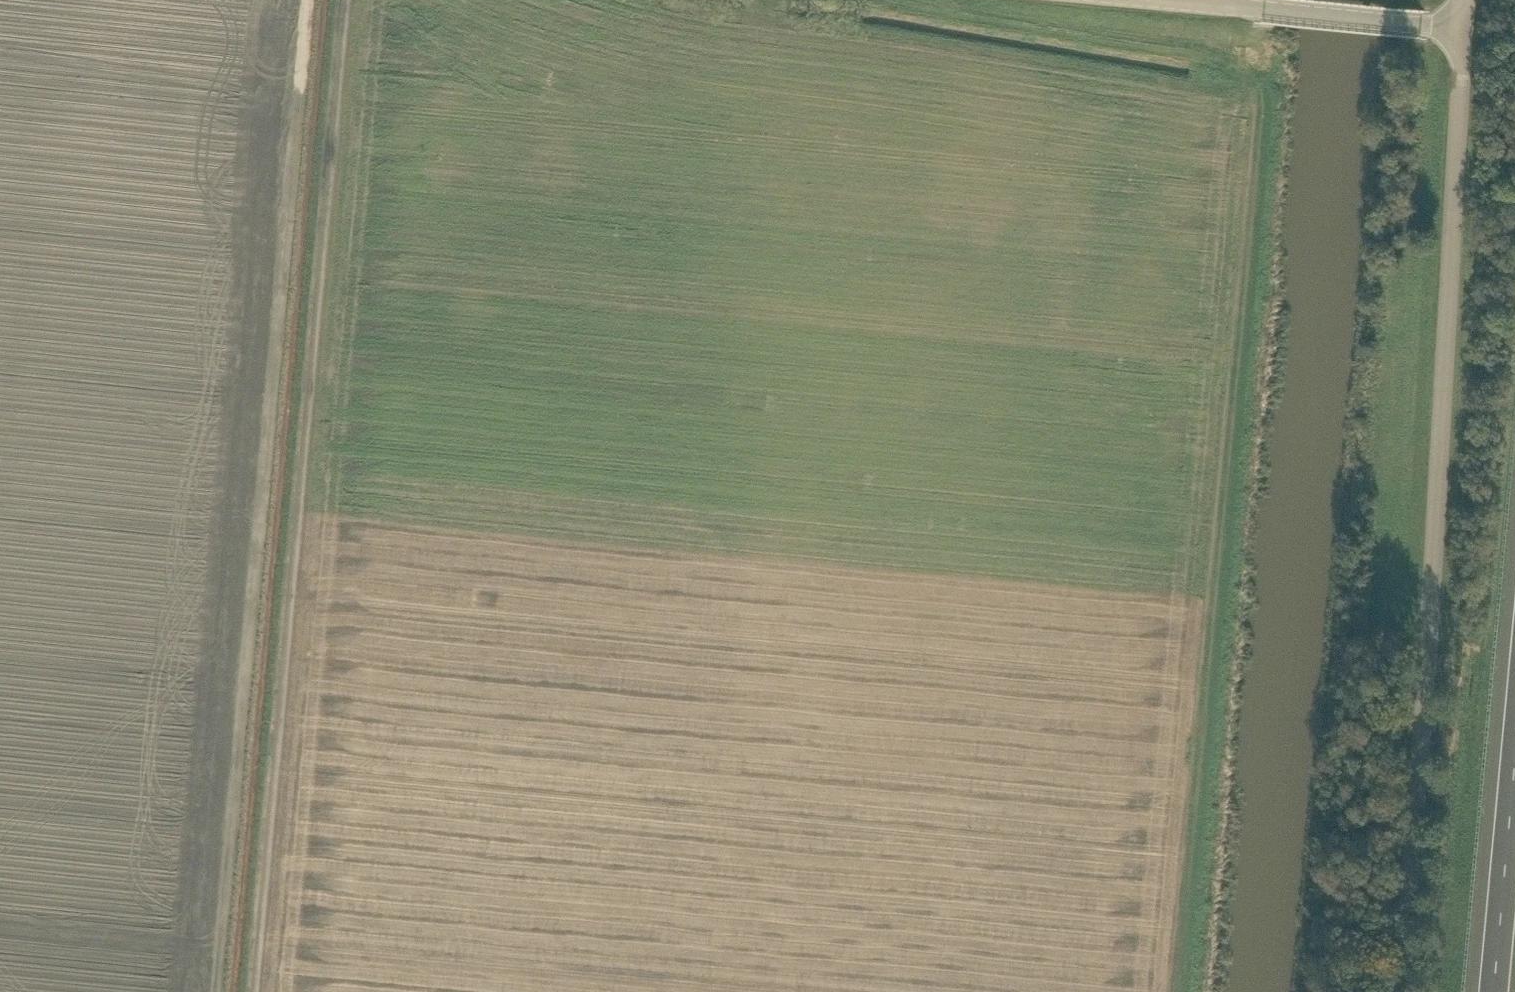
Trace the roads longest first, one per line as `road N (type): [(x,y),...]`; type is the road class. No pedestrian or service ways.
road 1 (unclassified): [(1392,991),(1464,28)]
road 2 (motorway): [(1514,761),(1494,991)]
road 3 (unclassified): [(1270,11),(1464,28)]

